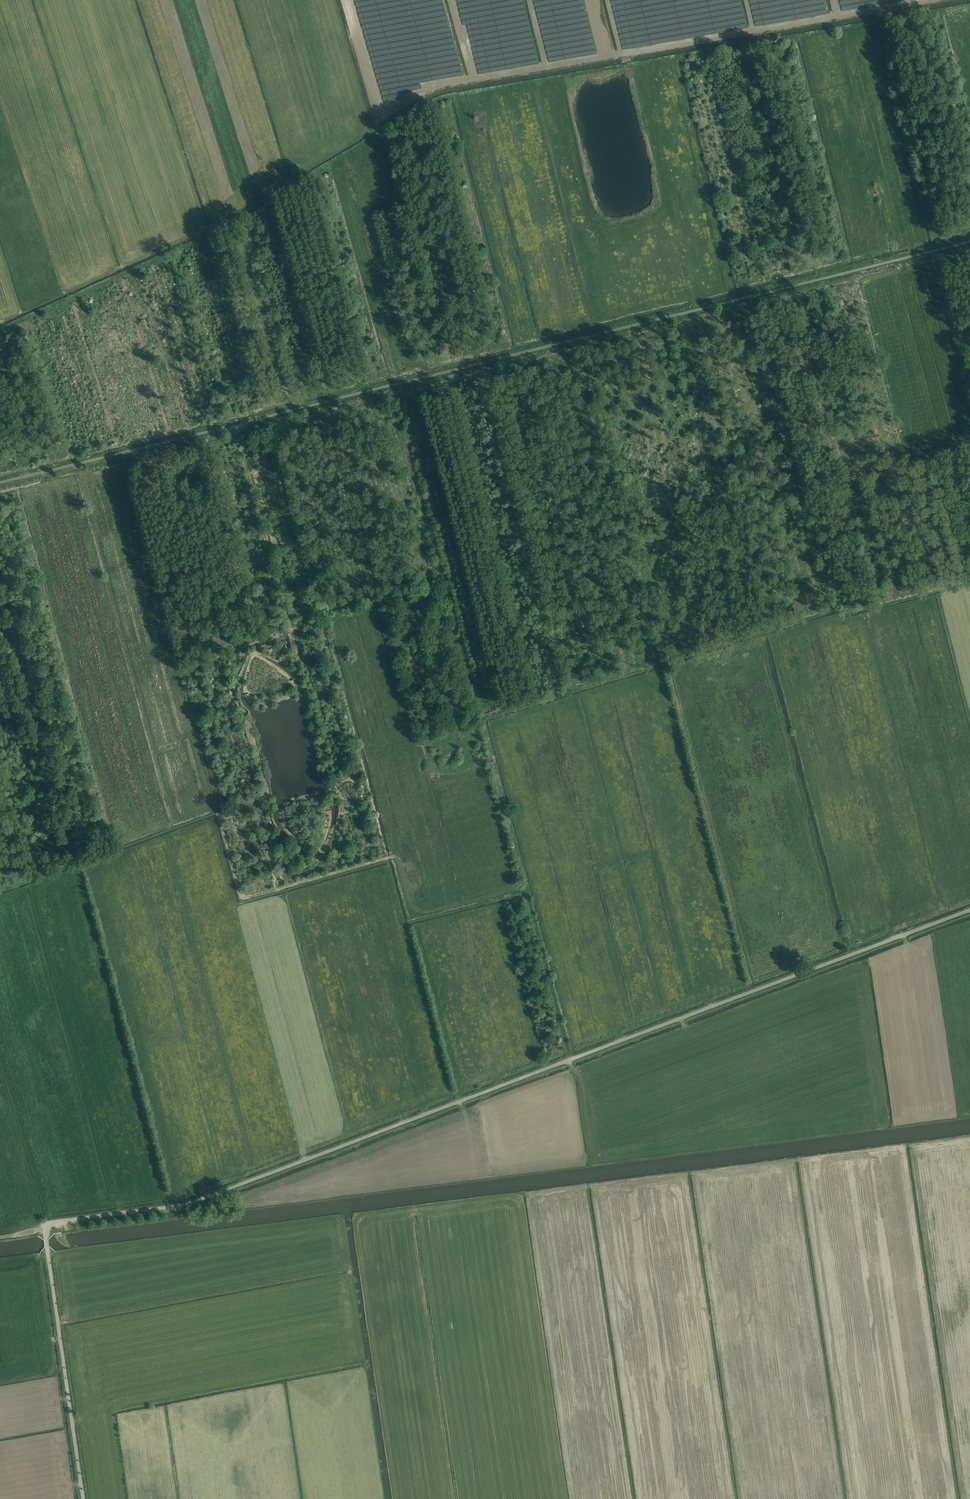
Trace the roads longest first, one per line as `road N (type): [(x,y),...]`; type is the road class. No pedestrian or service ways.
road 1 (unclassified): [(83,1498),(47,1248),(50,1223),(195,1201),(969,910)]

